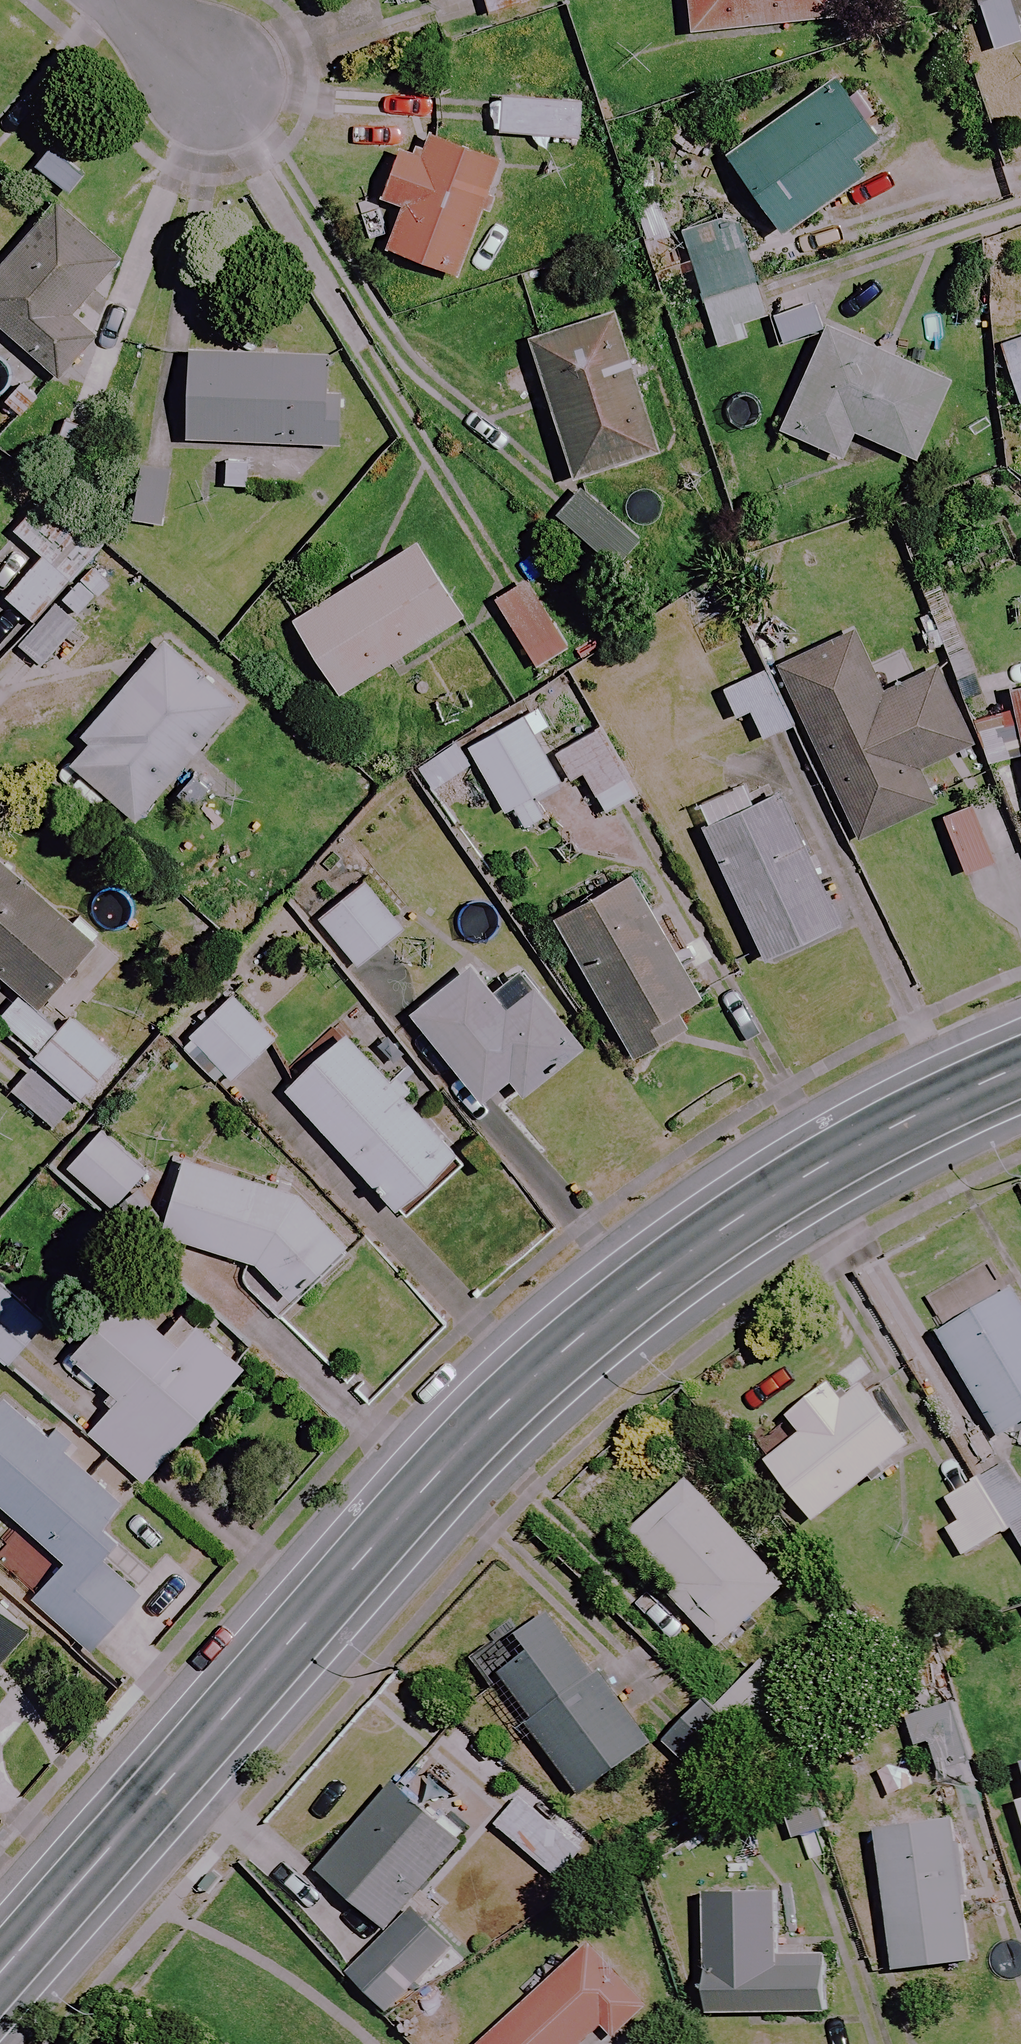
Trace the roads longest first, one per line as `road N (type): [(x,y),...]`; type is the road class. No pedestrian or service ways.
road 1 (tertiary): [(0,1969),(456,1451),(600,1318),(755,1207),(926,1108),(1020,1069)]
road 2 (residential): [(222,81),(129,0)]

